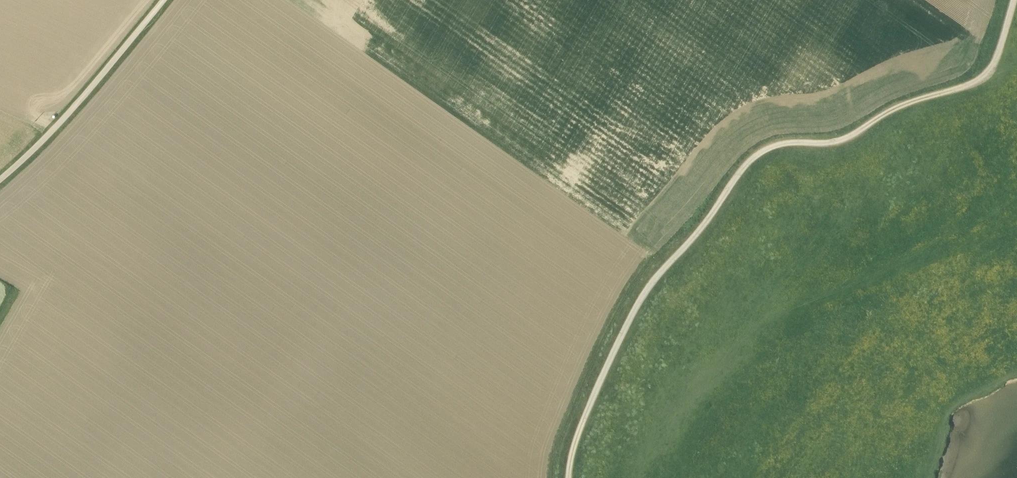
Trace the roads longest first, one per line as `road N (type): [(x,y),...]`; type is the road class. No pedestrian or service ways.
road 1 (track): [(568,477),(587,409),(640,301),(744,166),(769,147),(837,141),(904,102),(979,81),(995,64),(1015,0)]
road 2 (unclassified): [(0,178),(163,0)]

